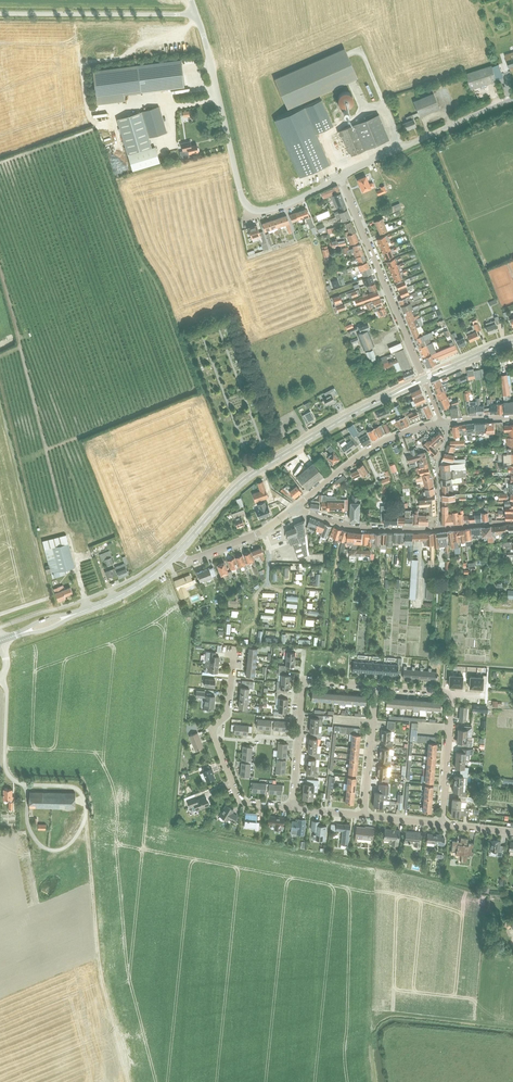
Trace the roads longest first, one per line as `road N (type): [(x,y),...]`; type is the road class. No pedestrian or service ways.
road 1 (secondary): [(175,555),(248,477),(424,380)]
road 2 (tertiary): [(424,380),(339,177)]
road 3 (tertiary): [(254,210),(242,195),(196,15)]
road 4 (unclassified): [(0,13),(196,15)]
road 5 (unclassified): [(339,177),(512,99)]
road 6 (residential): [(294,508),(373,447),(443,422)]
road 7 (residential): [(294,508),(343,525),(439,529)]
road 8 (residential): [(175,555),(187,560),(251,537),(294,508)]
road 9 (residential): [(364,815),(376,685)]
road 10 (residential): [(442,822),(451,696)]

